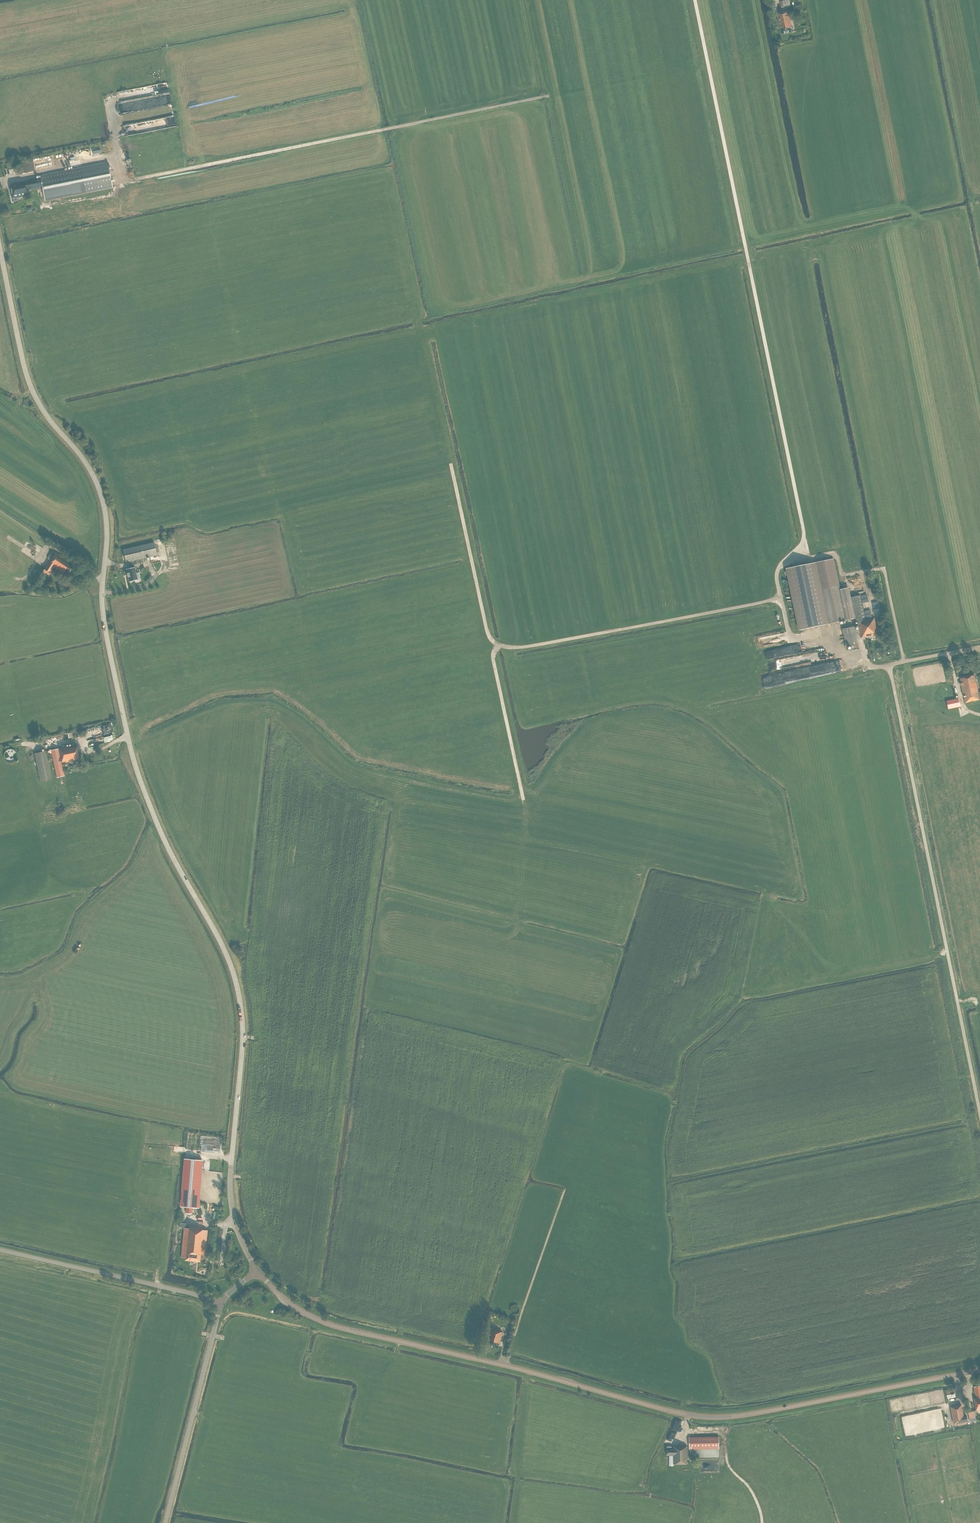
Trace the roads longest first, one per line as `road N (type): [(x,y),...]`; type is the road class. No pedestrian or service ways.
road 1 (tertiary): [(258,1271),(230,1189),(242,1039),(237,987),(137,771),(103,616),(103,502),(90,470),(31,388),(0,249)]
road 2 (tertiary): [(979,1370),(754,1413),(700,1416),(333,1325),(290,1302),(258,1271)]
road 3 (unclassified): [(979,1114),(889,665)]
road 4 (tertiary): [(0,1250),(220,1305)]
road 5 (tertiary): [(165,1522),(220,1305)]

